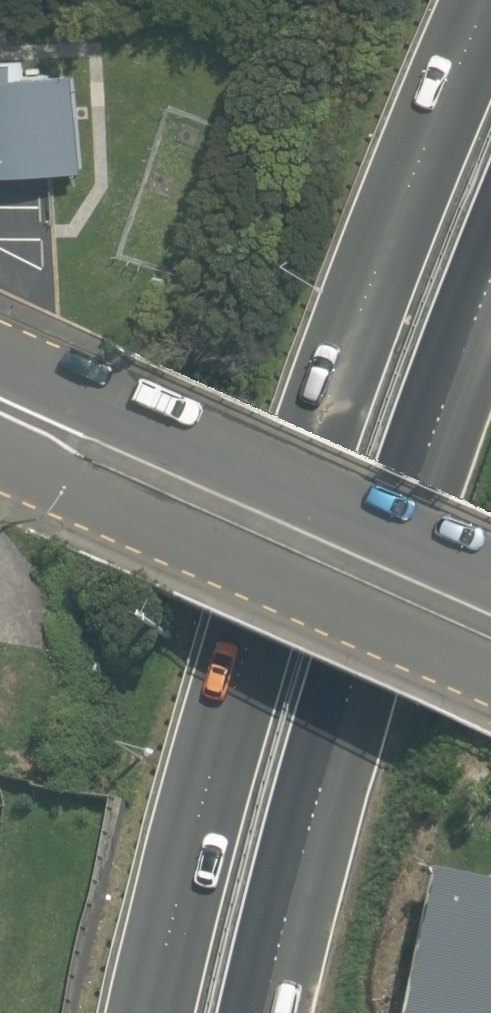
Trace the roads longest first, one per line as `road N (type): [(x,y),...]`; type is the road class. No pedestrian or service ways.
road 1 (motorway): [(151,1012),(202,784),(328,394),(489,0)]
road 2 (motorway): [(490,292),(436,428),(307,806),(263,1012)]
road 3 (tertiary): [(0,348),(490,569)]
road 4 (tertiary): [(490,680),(0,461)]

